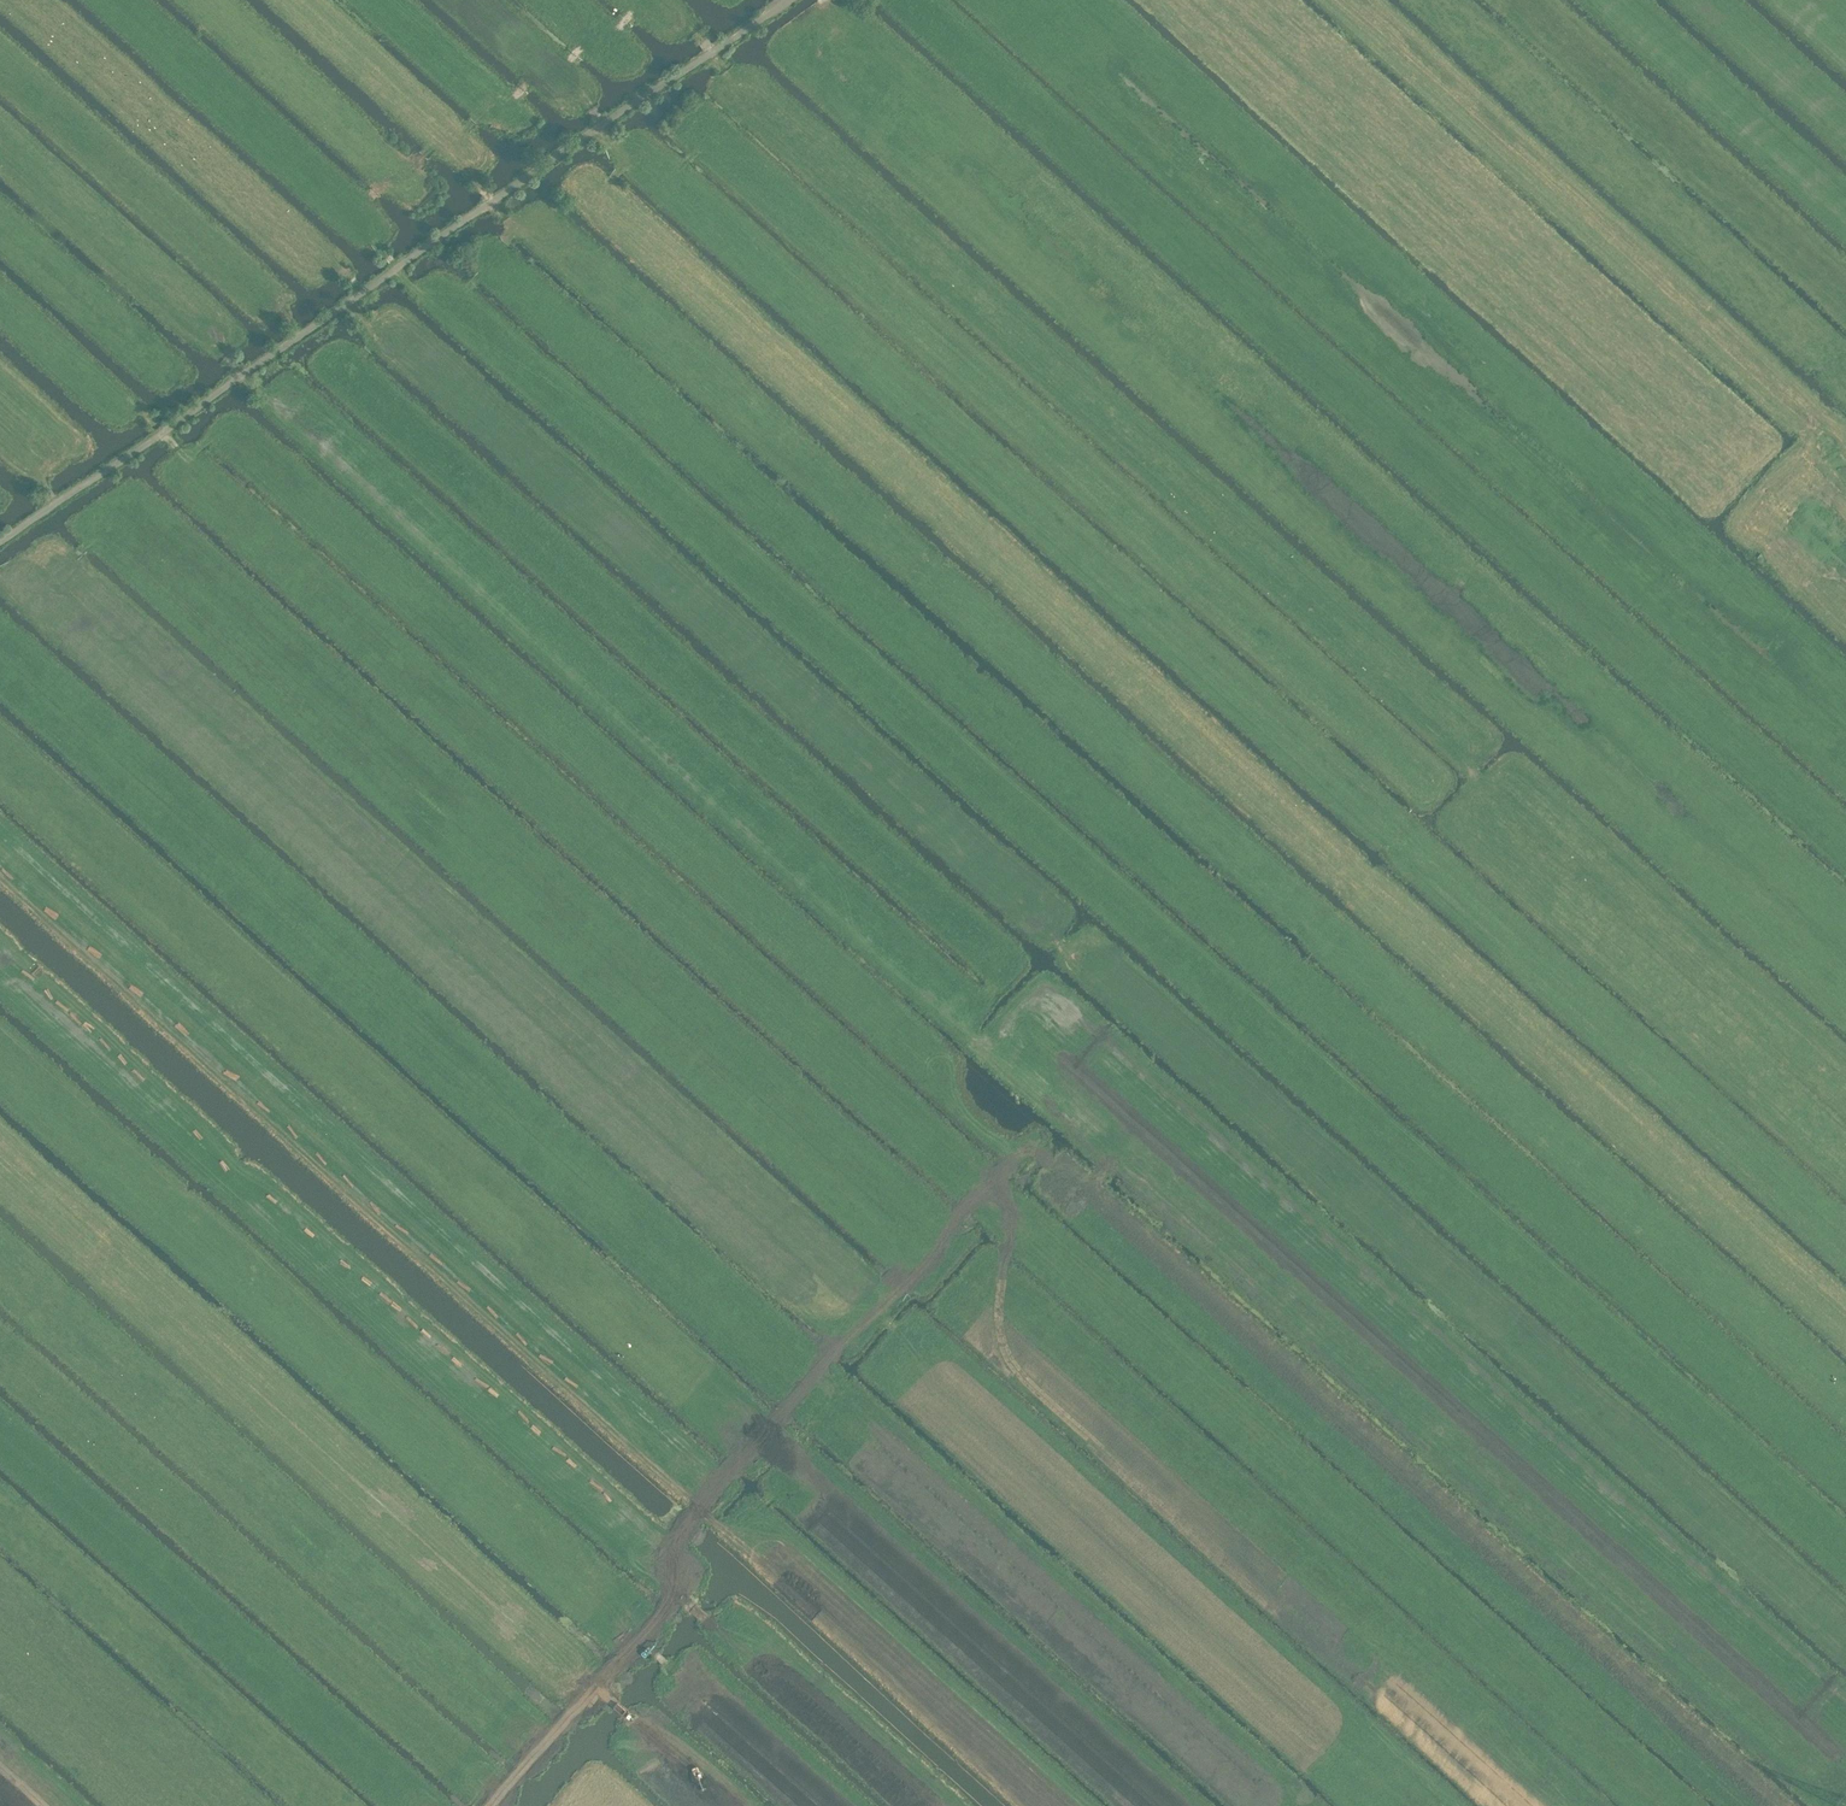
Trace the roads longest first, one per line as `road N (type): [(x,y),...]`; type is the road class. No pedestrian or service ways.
road 1 (unclassified): [(0,541),(788,0)]
road 2 (track): [(1213,214),(995,0)]

